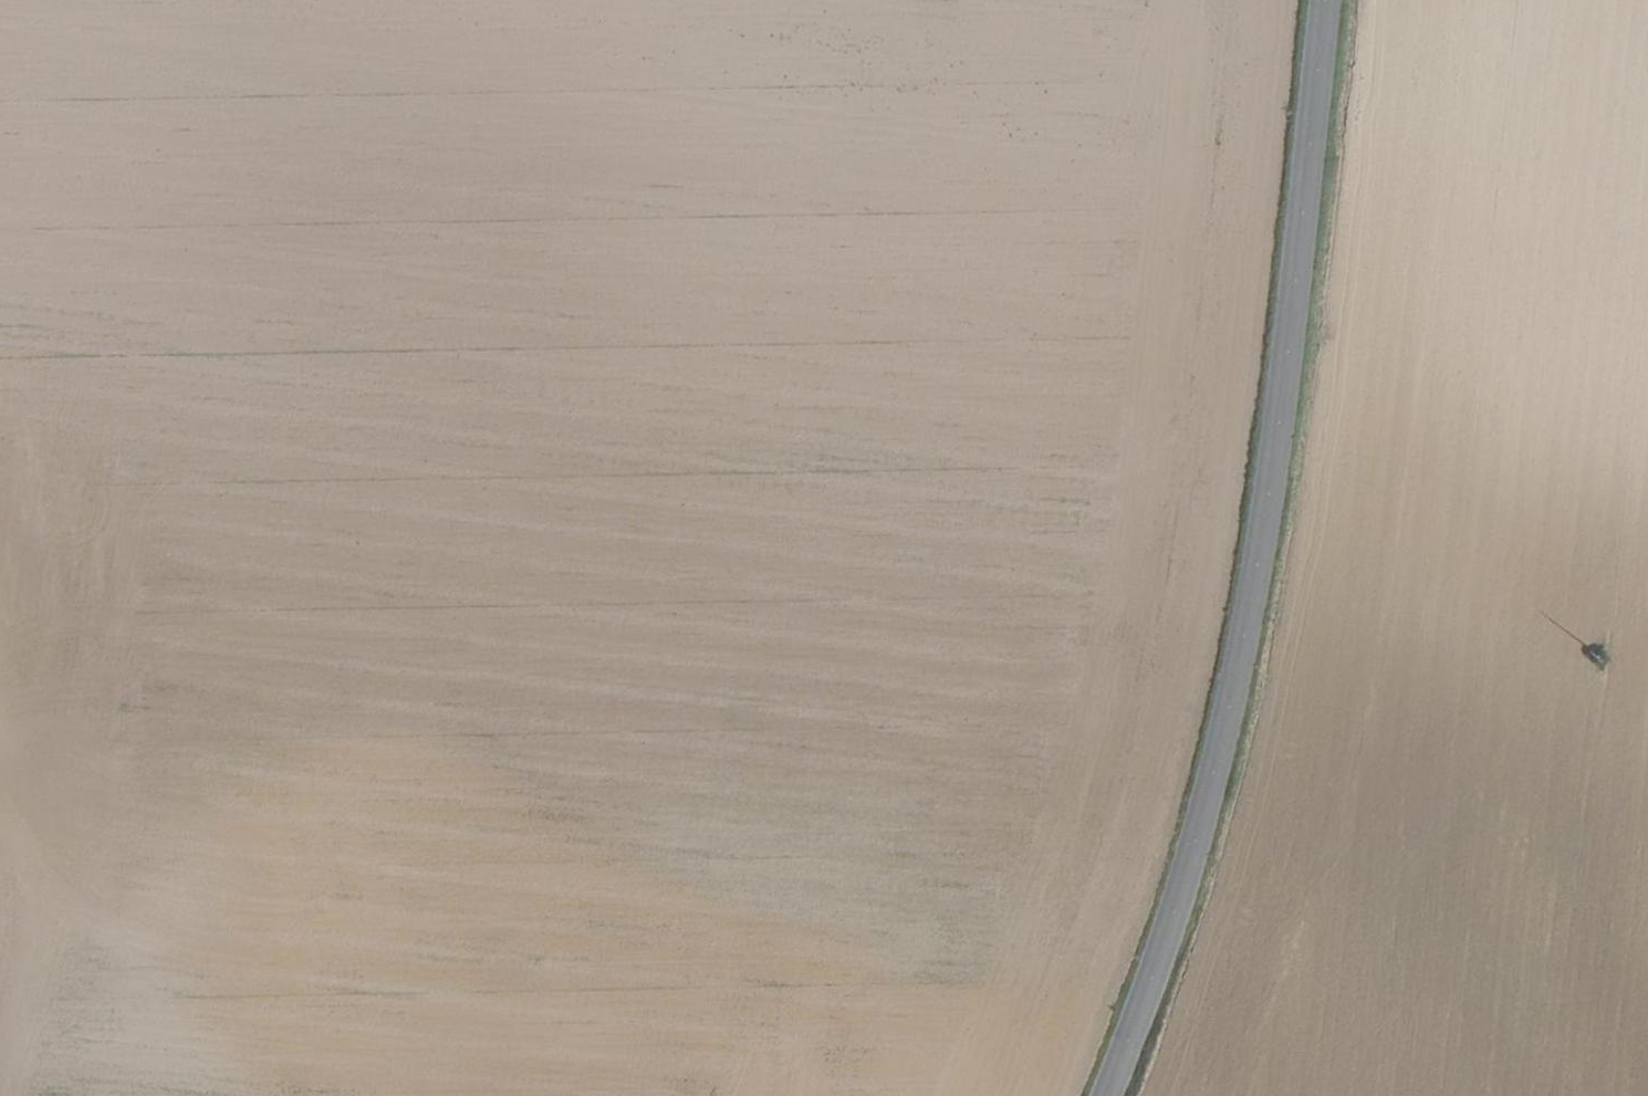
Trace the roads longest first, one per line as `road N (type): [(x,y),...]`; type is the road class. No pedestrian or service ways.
road 1 (tertiary): [(1310,0),(1234,672),(1090,1095)]

